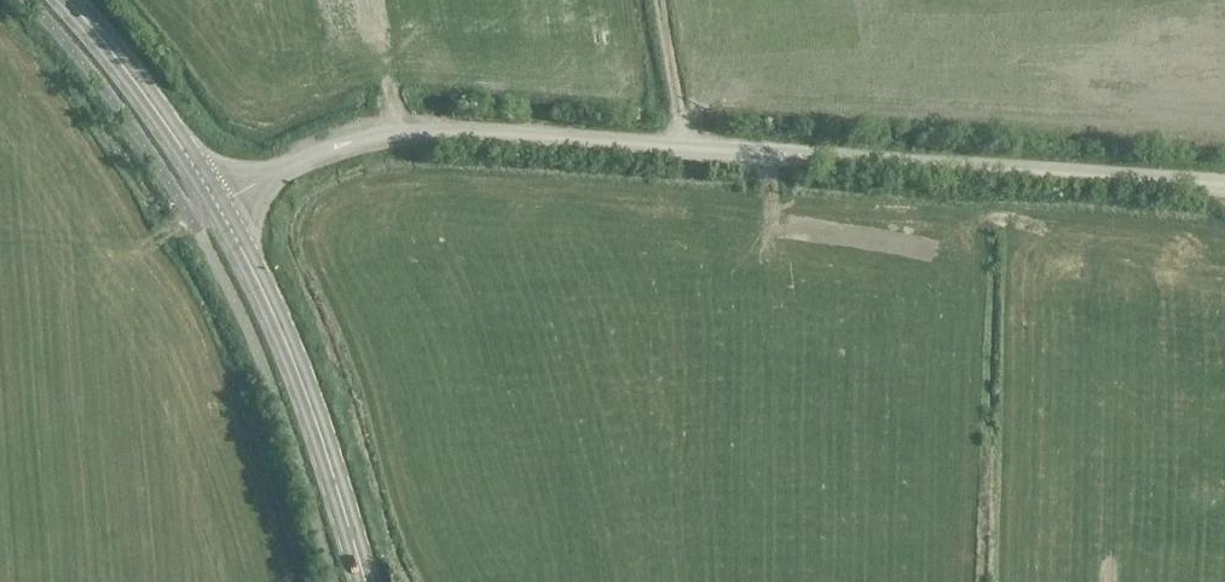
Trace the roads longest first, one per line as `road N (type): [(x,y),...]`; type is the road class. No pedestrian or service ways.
road 1 (unclassified): [(217,207),(370,133),(430,128),(1224,181)]
road 2 (secondary): [(217,207),(265,294),(364,581)]
road 3 (secondary): [(67,0),(171,130),(217,207)]
road 4 (track): [(683,144),(659,0)]

